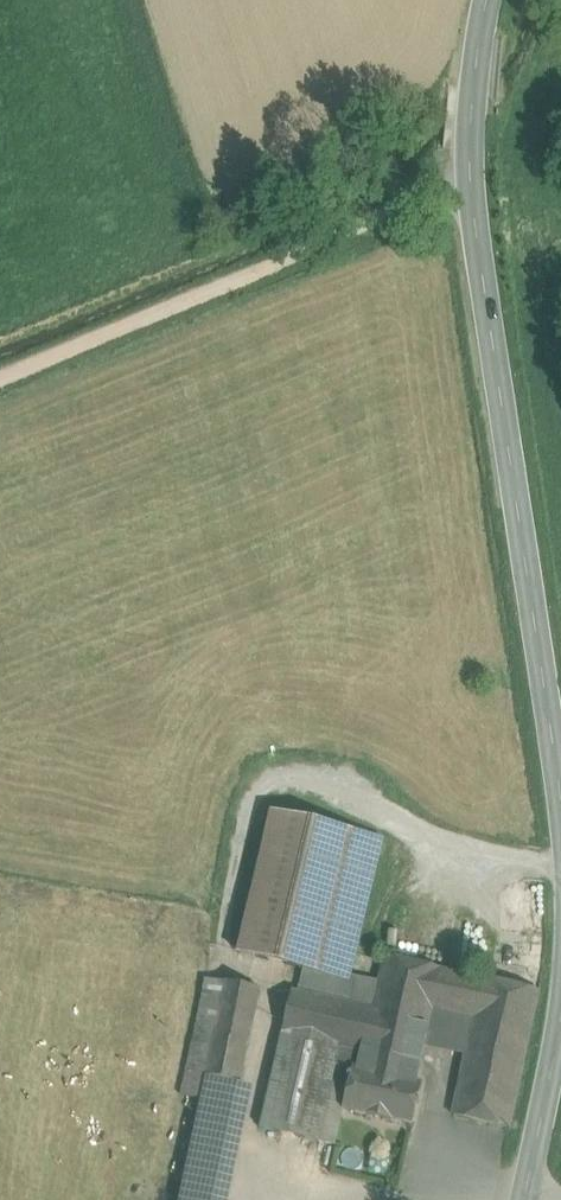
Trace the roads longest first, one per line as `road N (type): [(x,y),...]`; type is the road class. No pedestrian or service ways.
road 1 (secondary): [(560,802),(471,189),(485,0)]
road 2 (track): [(0,379),(471,189)]
road 3 (secondary): [(524,1199),(560,1027)]

